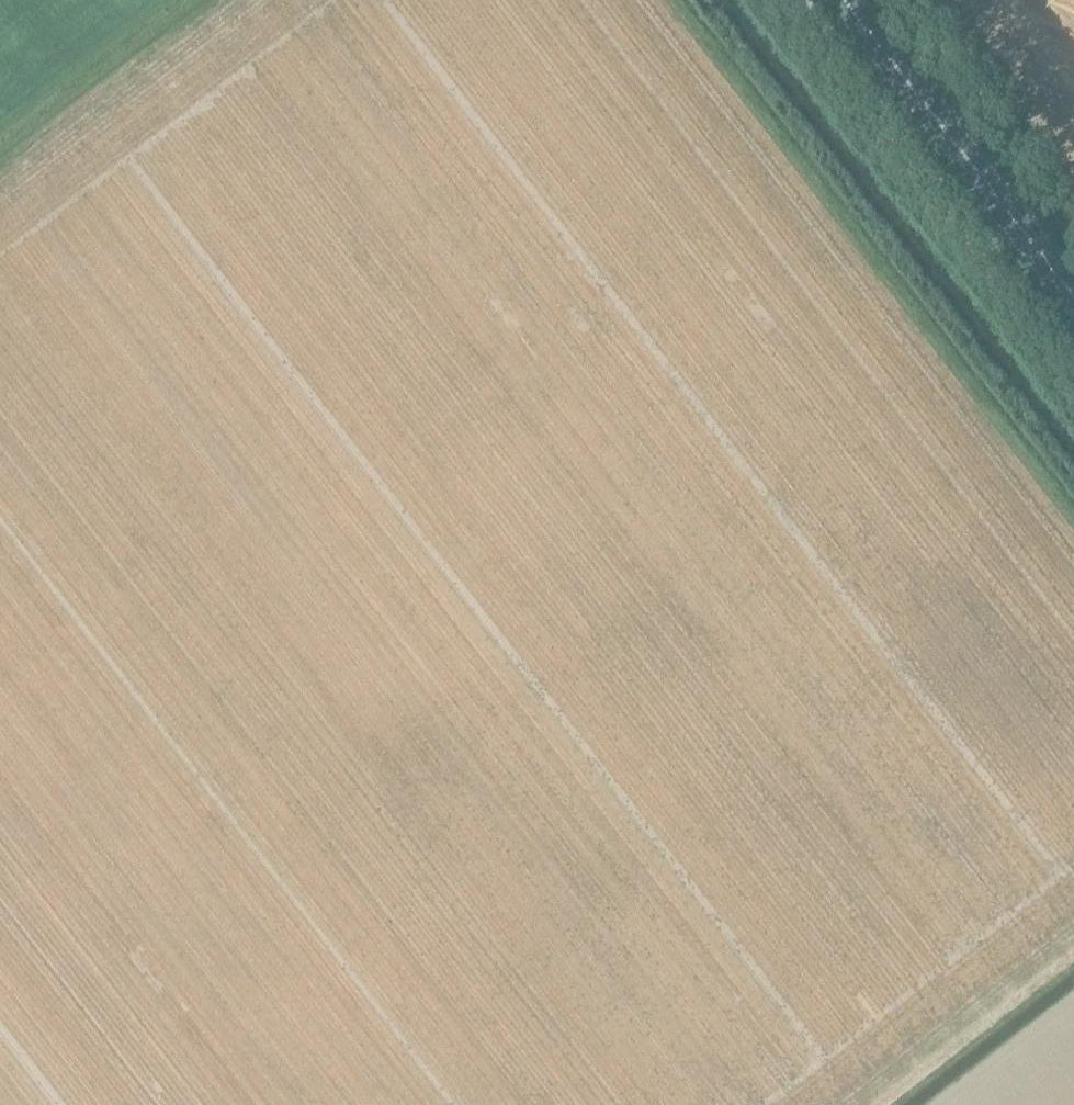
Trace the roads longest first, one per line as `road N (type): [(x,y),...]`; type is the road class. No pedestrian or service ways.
road 1 (secondary): [(1073,296),(846,0)]

